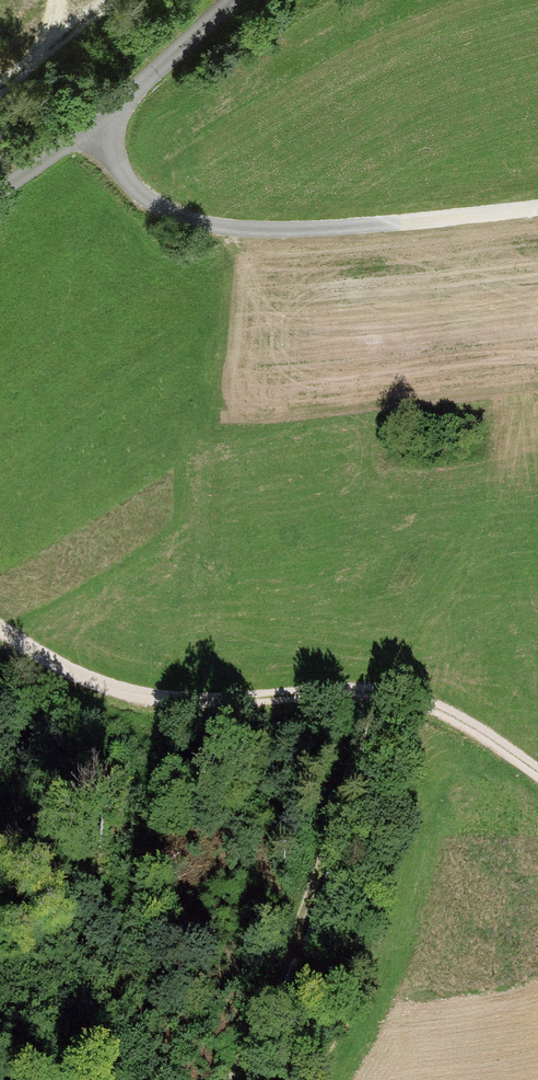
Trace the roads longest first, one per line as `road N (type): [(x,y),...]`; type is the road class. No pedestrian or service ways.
road 1 (track): [(537,771),(405,694),(151,698),(82,677),(0,631)]
road 2 (track): [(537,210),(277,234),(219,230),(164,214),(126,186),(91,134)]
road 3 (track): [(364,692),(271,1006),(233,1079)]
road 4 (residential): [(233,0),(91,134),(0,192)]

